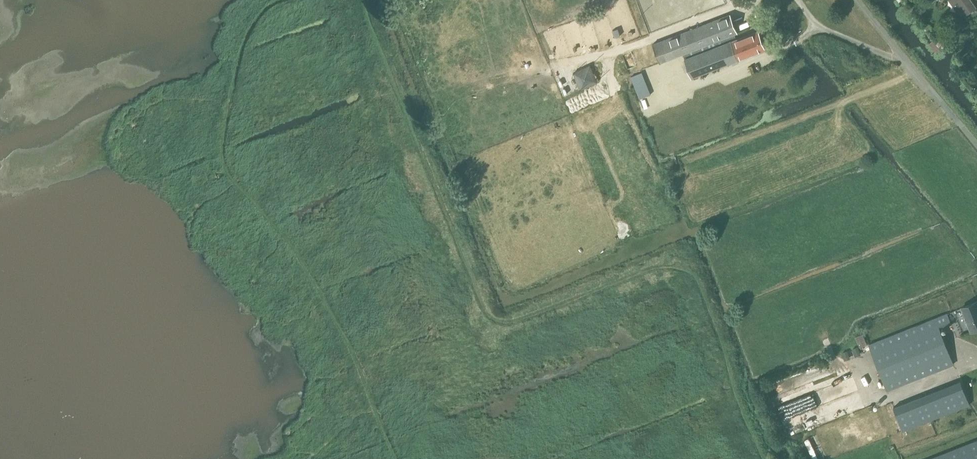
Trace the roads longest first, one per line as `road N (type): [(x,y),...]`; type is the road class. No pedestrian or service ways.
road 1 (unclassified): [(976,144),(858,0)]
road 2 (track): [(751,0),(578,59)]

